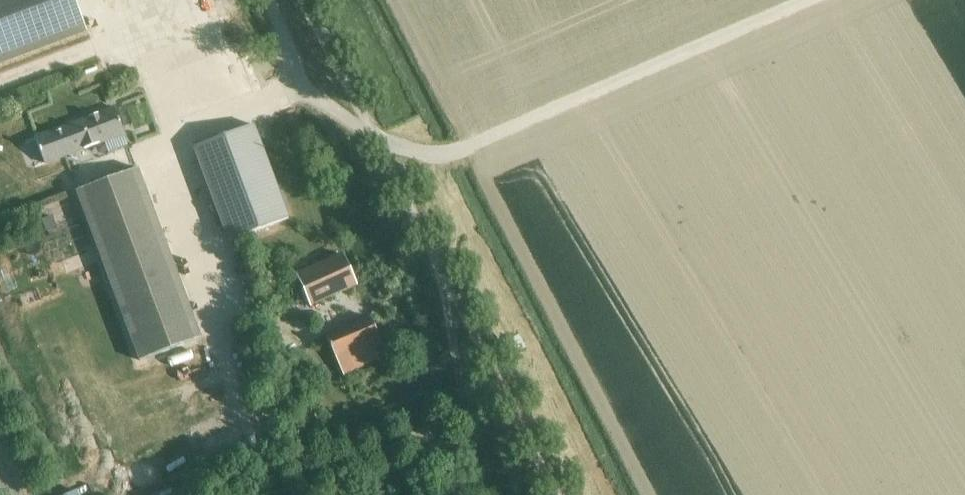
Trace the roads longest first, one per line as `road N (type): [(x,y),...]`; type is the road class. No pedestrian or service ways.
road 1 (unclassified): [(540,494),(298,0)]
road 2 (track): [(350,117),(432,141),(478,131),(791,0)]

